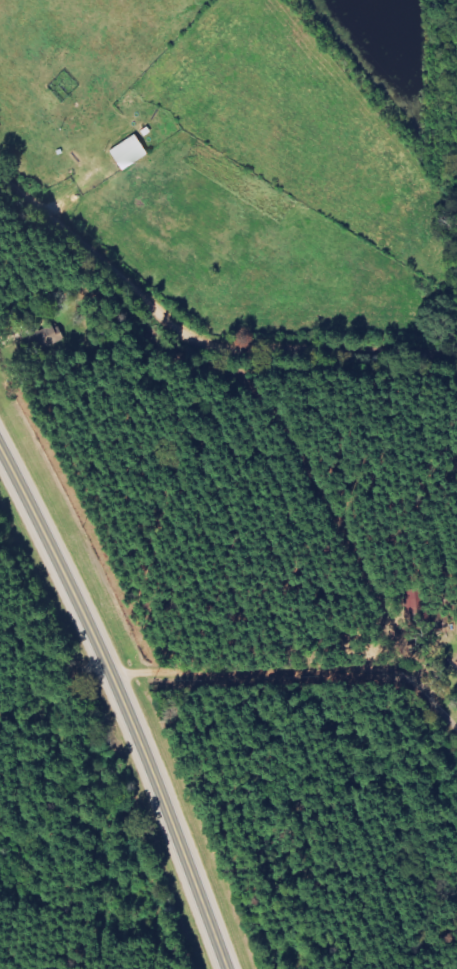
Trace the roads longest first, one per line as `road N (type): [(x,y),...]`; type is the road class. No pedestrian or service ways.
road 1 (primary): [(224,968),(122,689),(0,440)]
road 2 (residential): [(0,177),(200,341),(456,350)]
road 3 (residential): [(122,689),(401,685),(456,718)]

